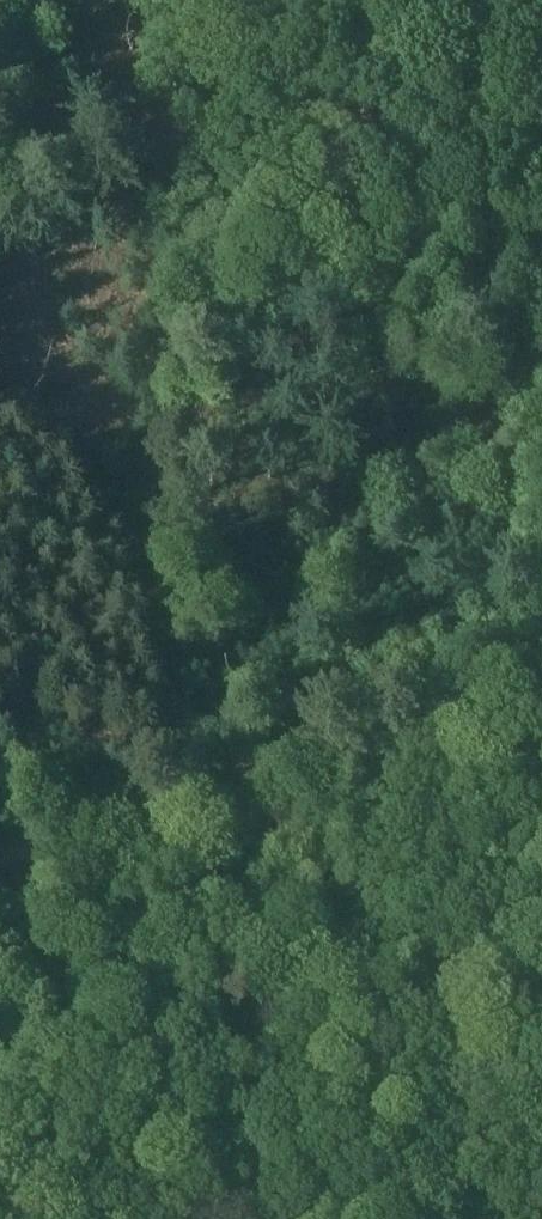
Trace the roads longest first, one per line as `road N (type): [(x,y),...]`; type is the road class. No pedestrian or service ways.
road 1 (track): [(0,857),(541,713)]

